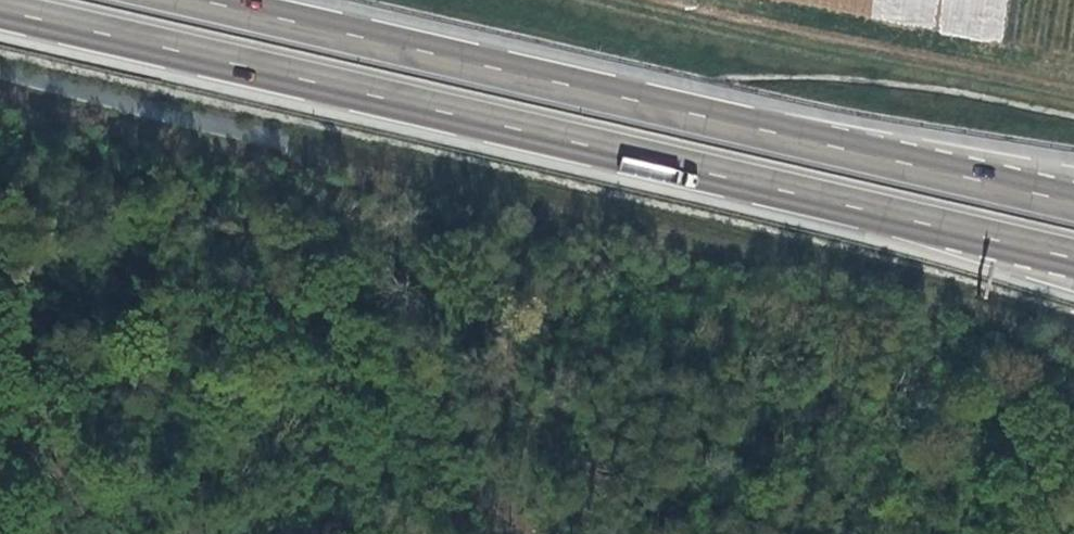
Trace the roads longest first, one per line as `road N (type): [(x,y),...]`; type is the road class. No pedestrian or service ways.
road 1 (primary): [(0,9),(1073,258)]
road 2 (primary): [(1070,200),(203,0)]

